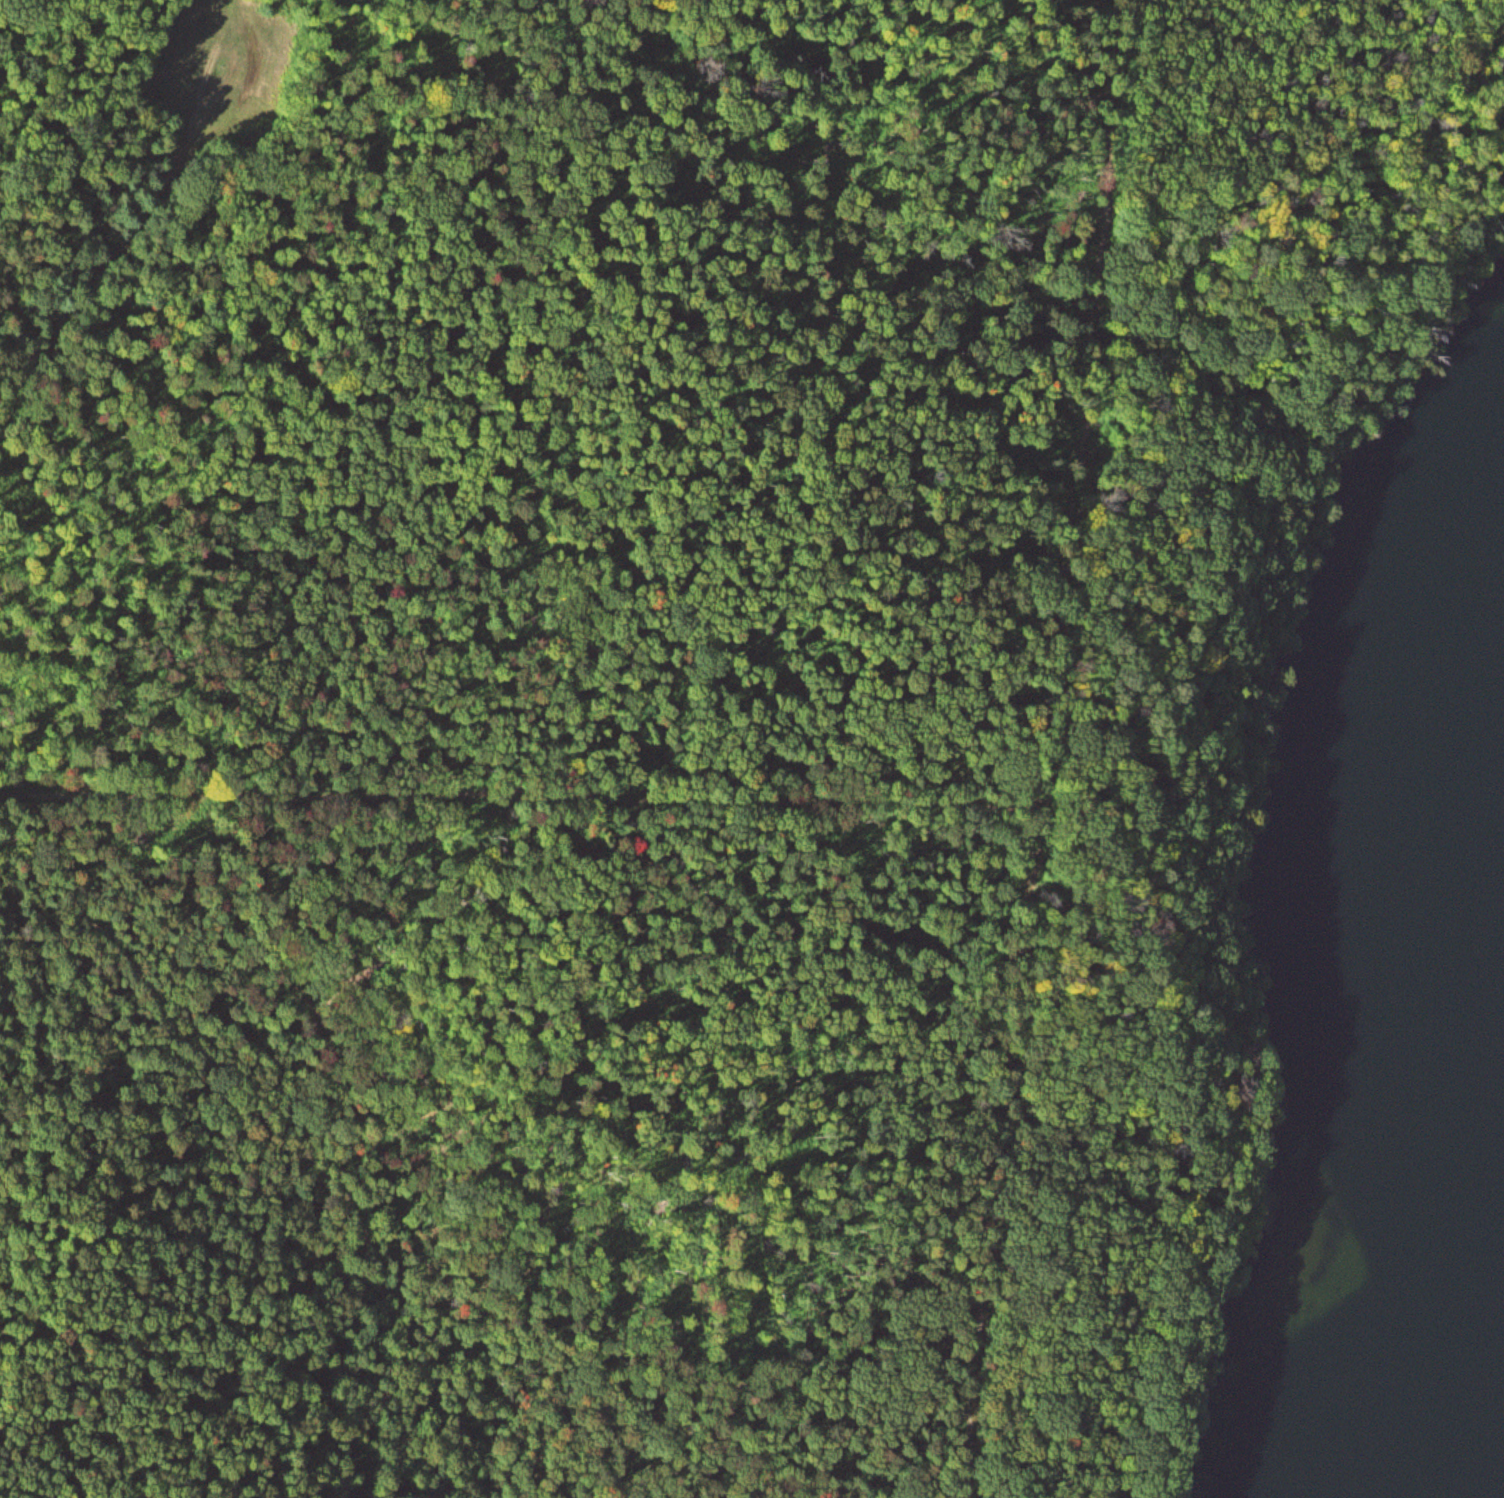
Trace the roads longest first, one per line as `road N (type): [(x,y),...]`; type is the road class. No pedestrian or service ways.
road 1 (track): [(415,1497),(399,1482),(387,1309),(367,1238),(291,1142),(166,1026),(43,868),(0,833)]
road 2 (track): [(848,1497),(733,1461),(658,1402),(606,1346),(554,1318),(524,1318),(387,1386)]
road 3 (track): [(229,64),(140,230),(42,359),(0,399)]

